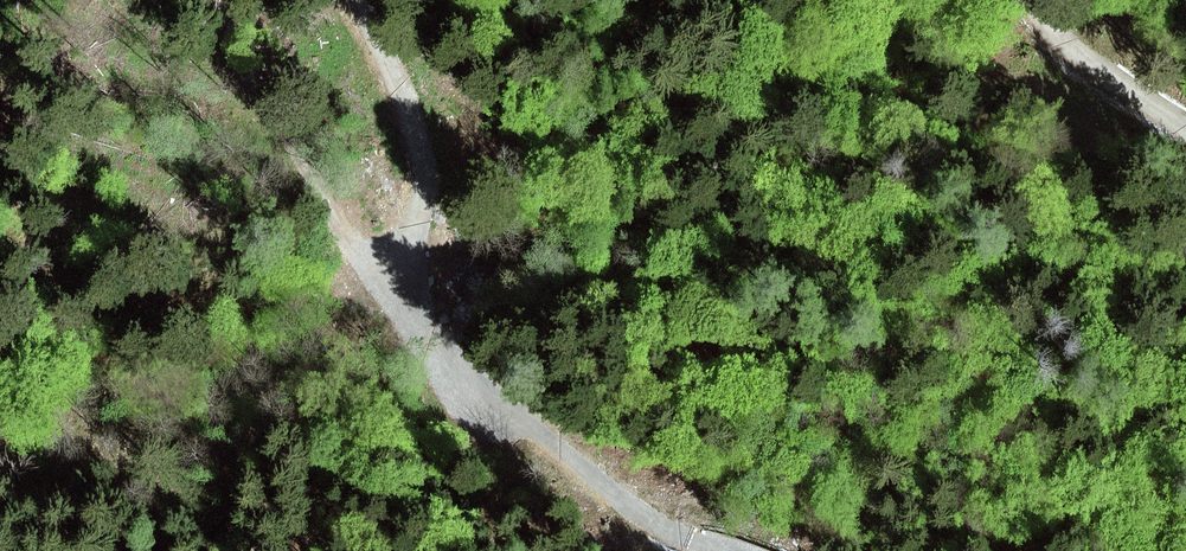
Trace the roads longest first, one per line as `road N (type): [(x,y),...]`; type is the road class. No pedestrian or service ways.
road 1 (track): [(372,0),(422,141),(428,195),(414,234),(375,269),(356,259),(252,85),(222,0)]
road 2 (track): [(375,269),(429,350),(485,398),(533,425),(633,511),(728,550)]
road 3 (track): [(1185,119),(1055,28),(1038,0)]

